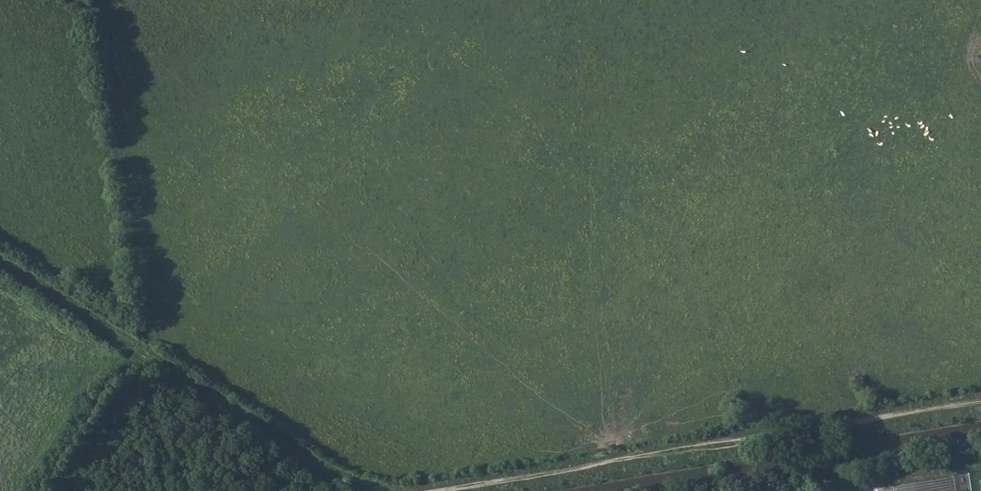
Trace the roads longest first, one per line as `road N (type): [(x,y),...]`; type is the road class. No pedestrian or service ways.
road 1 (track): [(980,400),(447,490)]
road 2 (track): [(356,490),(0,263)]

